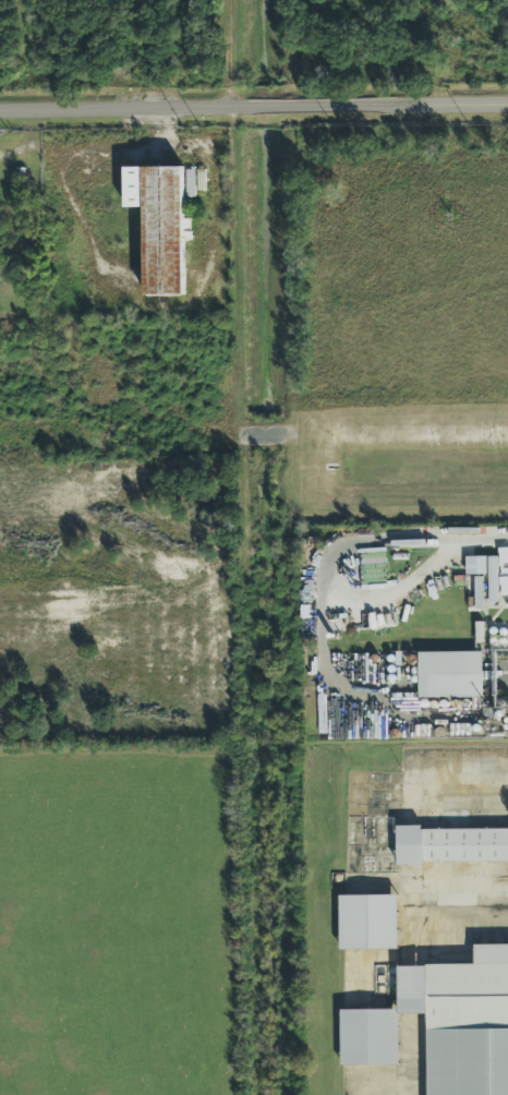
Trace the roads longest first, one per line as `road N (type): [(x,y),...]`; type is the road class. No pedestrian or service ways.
road 1 (residential): [(265,1094),(247,0)]
road 2 (residential): [(507,106),(0,112)]

